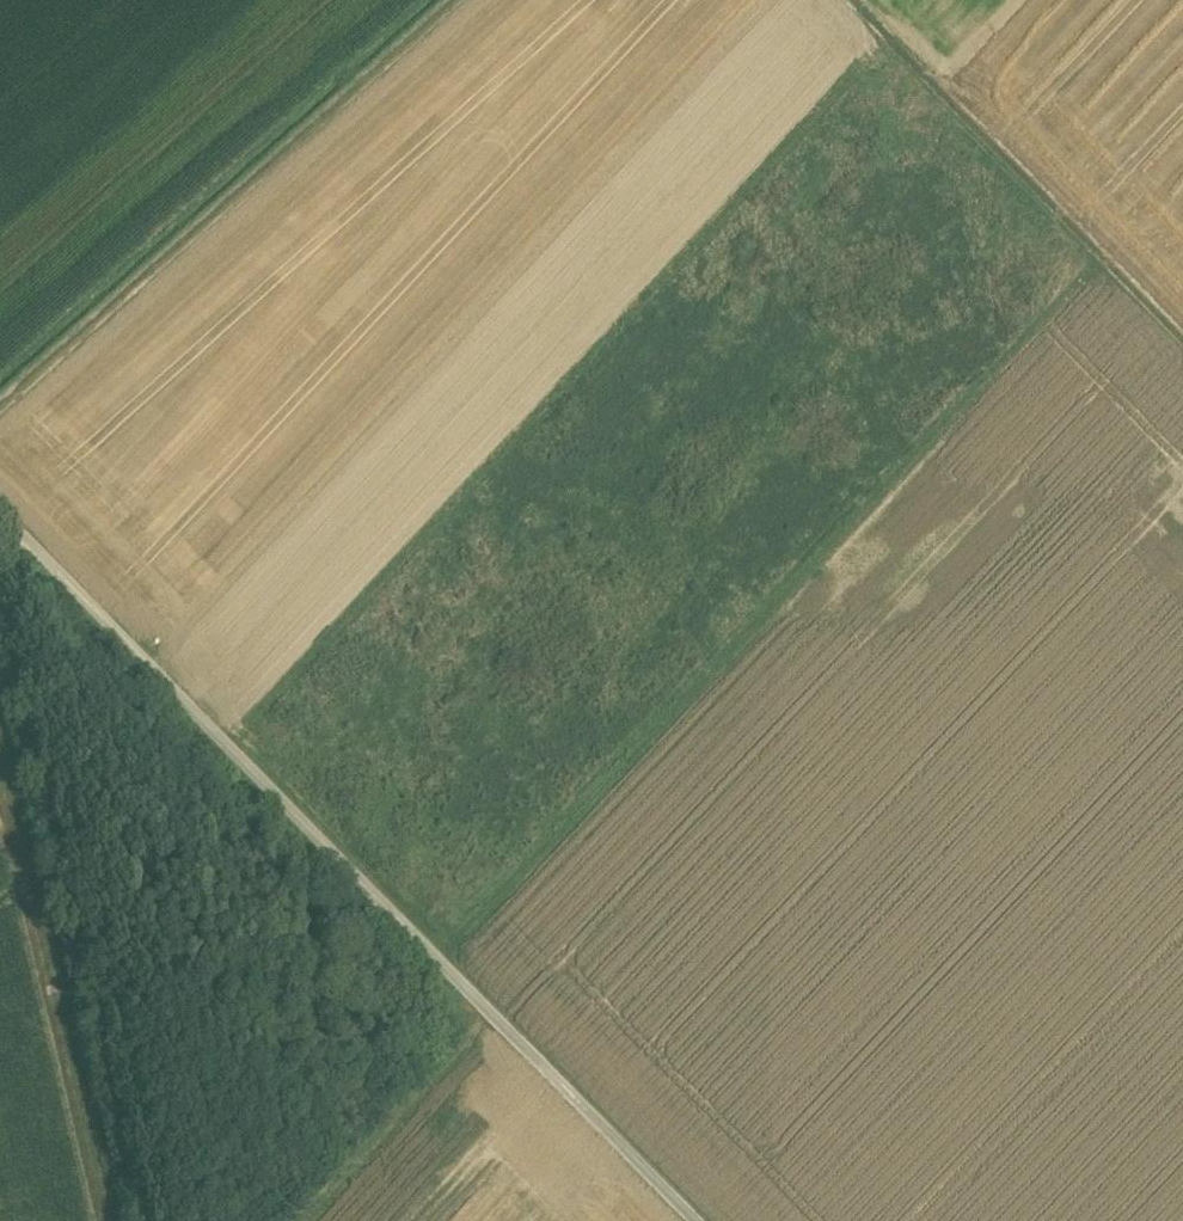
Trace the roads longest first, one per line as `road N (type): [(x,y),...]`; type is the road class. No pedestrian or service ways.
road 1 (track): [(698,1220),(0,508)]
road 2 (track): [(0,415),(454,0)]
road 3 (track): [(0,744),(113,1220)]
road 4 (track): [(855,0),(1182,335)]

